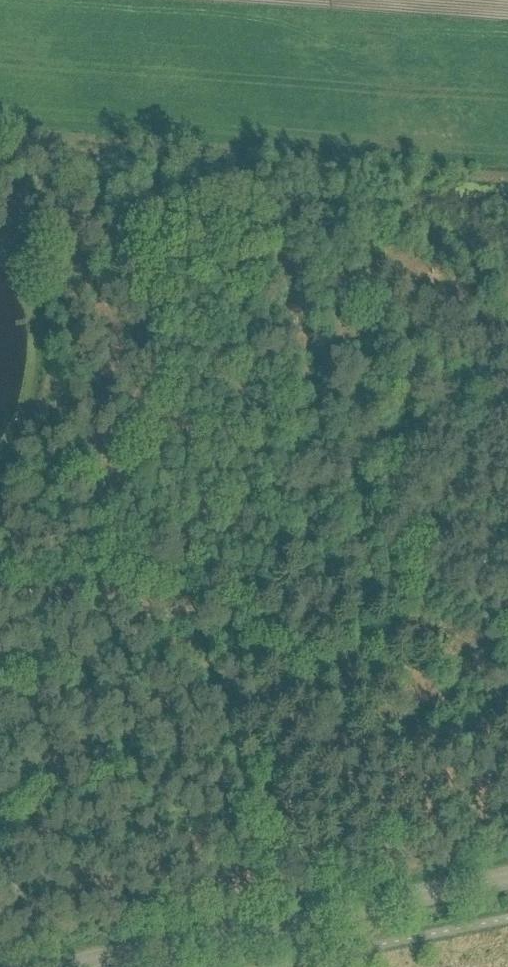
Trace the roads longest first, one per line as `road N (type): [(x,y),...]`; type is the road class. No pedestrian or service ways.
road 1 (tertiary): [(507,879),(74,966)]

